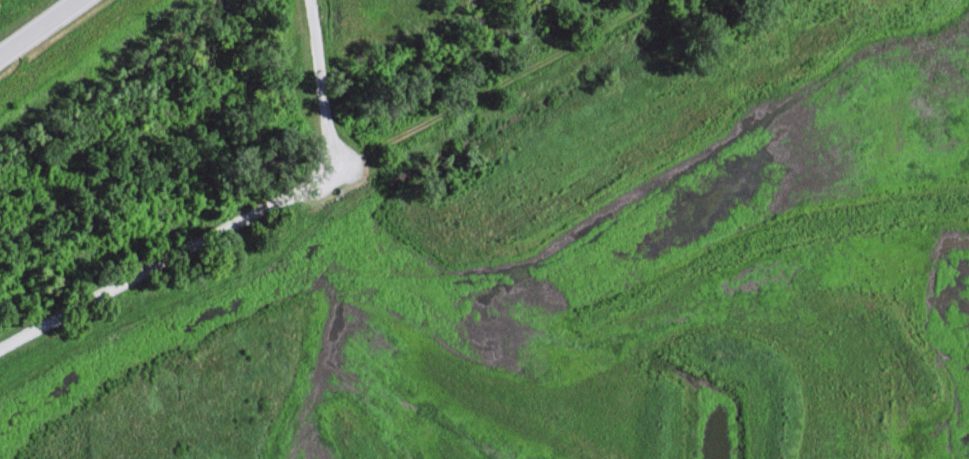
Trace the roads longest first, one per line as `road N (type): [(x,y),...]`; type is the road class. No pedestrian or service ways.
road 1 (residential): [(0,346),(650,0)]
road 2 (residential): [(311,0),(325,130),(332,157),(348,164)]
road 3 (secondary): [(127,0),(0,90)]

